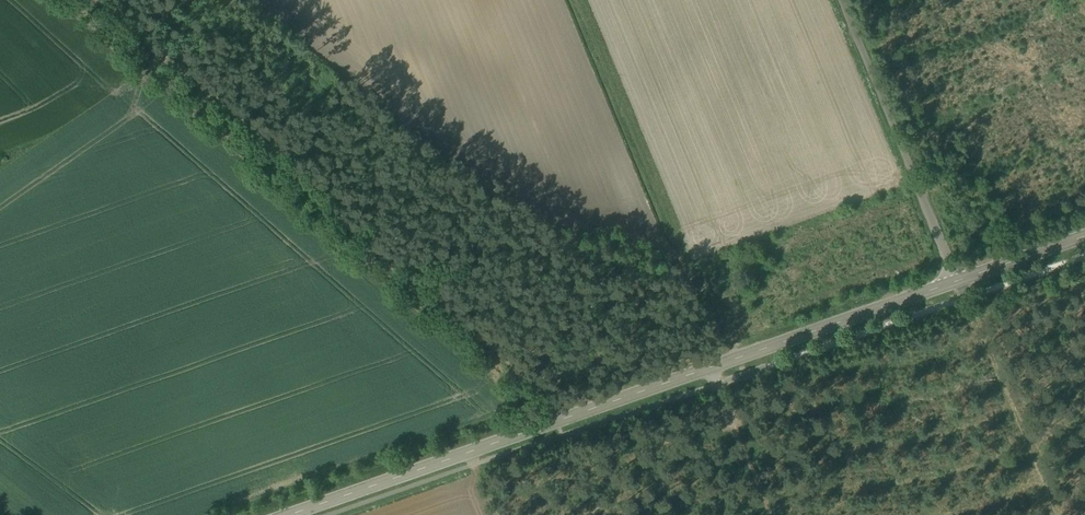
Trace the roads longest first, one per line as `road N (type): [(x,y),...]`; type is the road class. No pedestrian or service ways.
road 1 (secondary): [(958,283),(297,514)]
road 2 (track): [(96,0),(563,422)]
road 3 (unclassified): [(841,0),(958,283)]
road 4 (track): [(774,514),(713,369)]
road 5 (secondary): [(1084,238),(958,283)]

